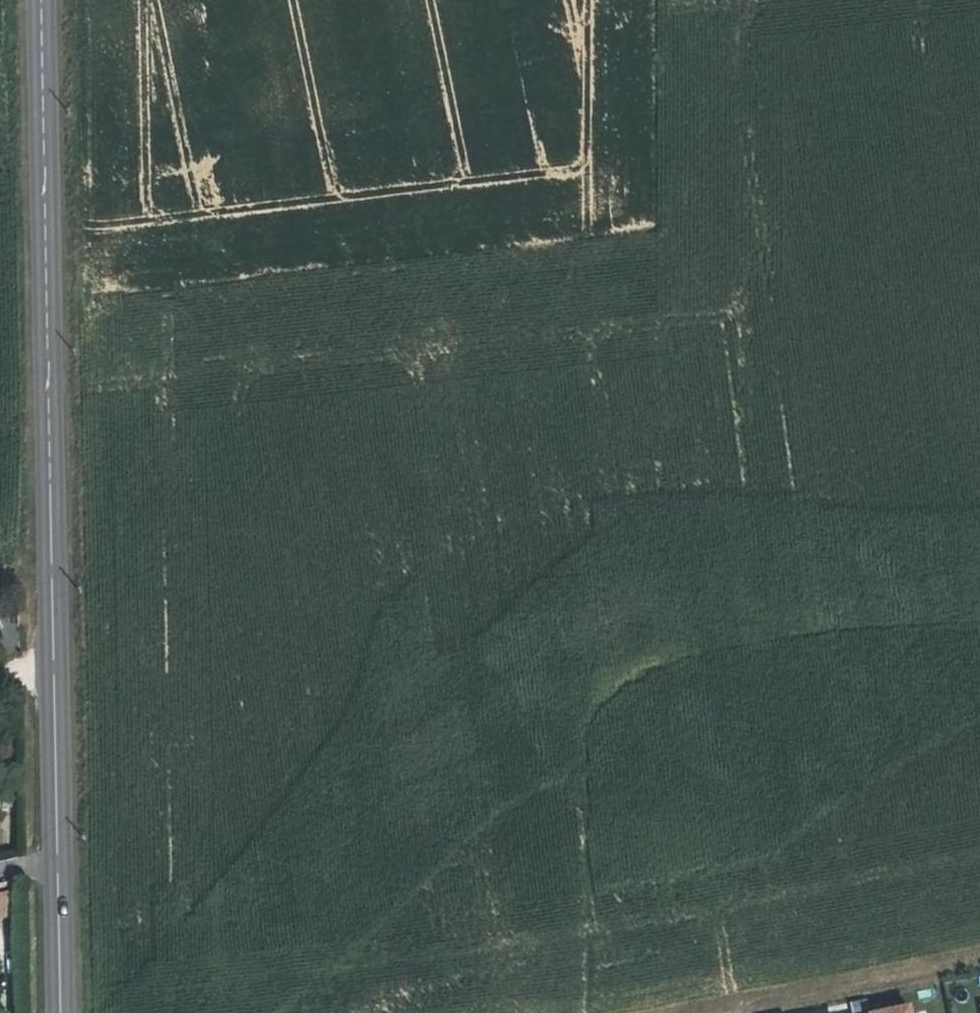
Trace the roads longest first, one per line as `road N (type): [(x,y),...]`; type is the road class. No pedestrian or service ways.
road 1 (secondary): [(42,0),(61,1012)]

